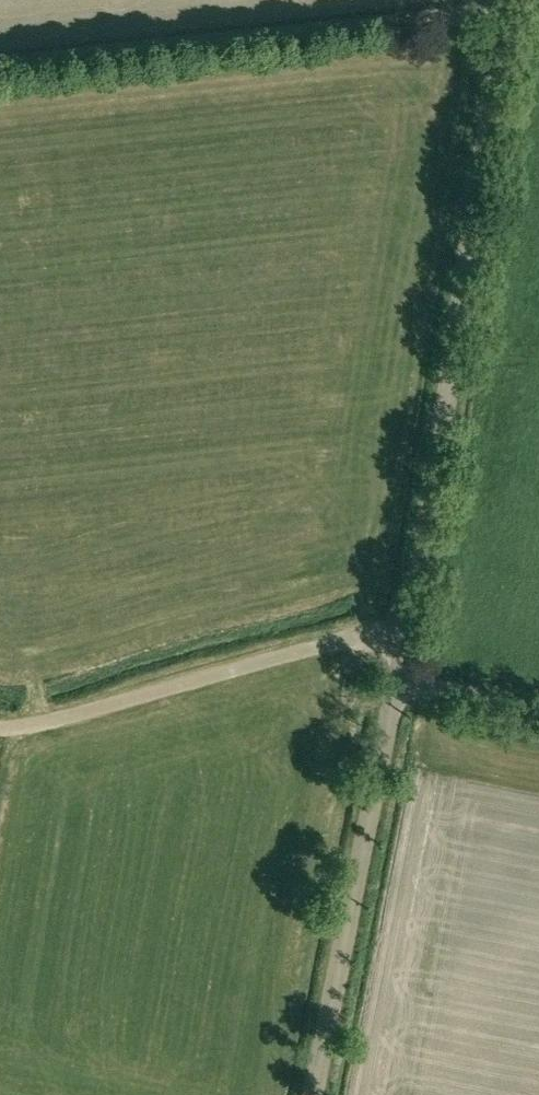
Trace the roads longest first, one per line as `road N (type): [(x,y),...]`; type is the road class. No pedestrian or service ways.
road 1 (unclassified): [(402,646),(507,21)]
road 2 (unclassified): [(0,77),(507,21)]
road 3 (unclassified): [(315,1094),(402,646)]
road 4 (unclassified): [(402,646),(348,642),(0,739)]
road 5 (track): [(538,715),(393,690)]

